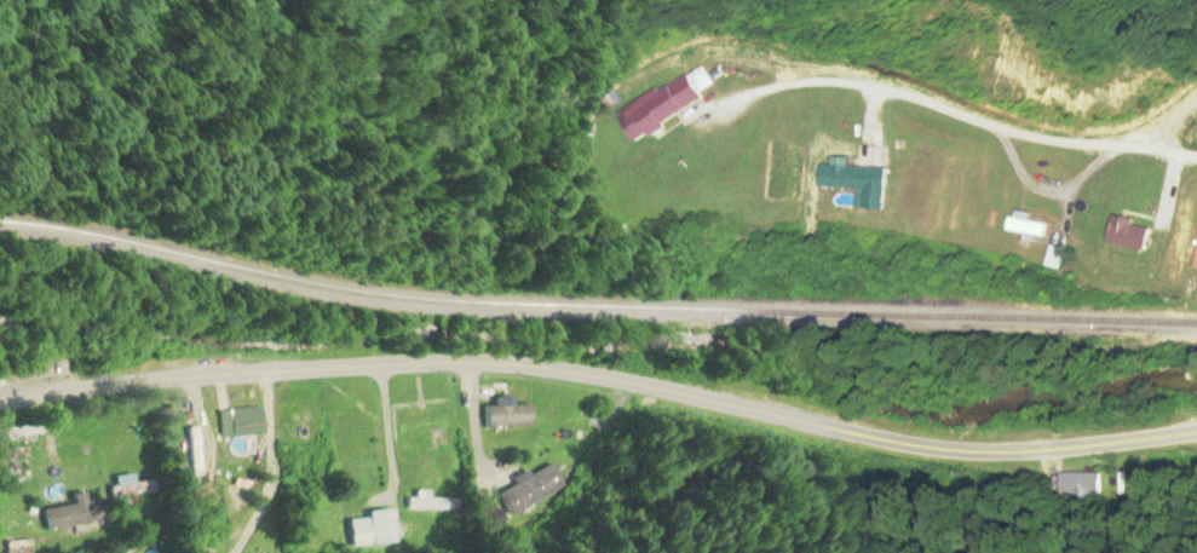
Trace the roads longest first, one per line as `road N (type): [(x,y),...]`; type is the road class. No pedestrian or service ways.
road 1 (secondary): [(1196,437),(1049,451),(961,450),(557,369),(468,362),(184,379),(0,405)]
road 2 (residential): [(1196,159),(988,133),(831,80),(771,91)]

